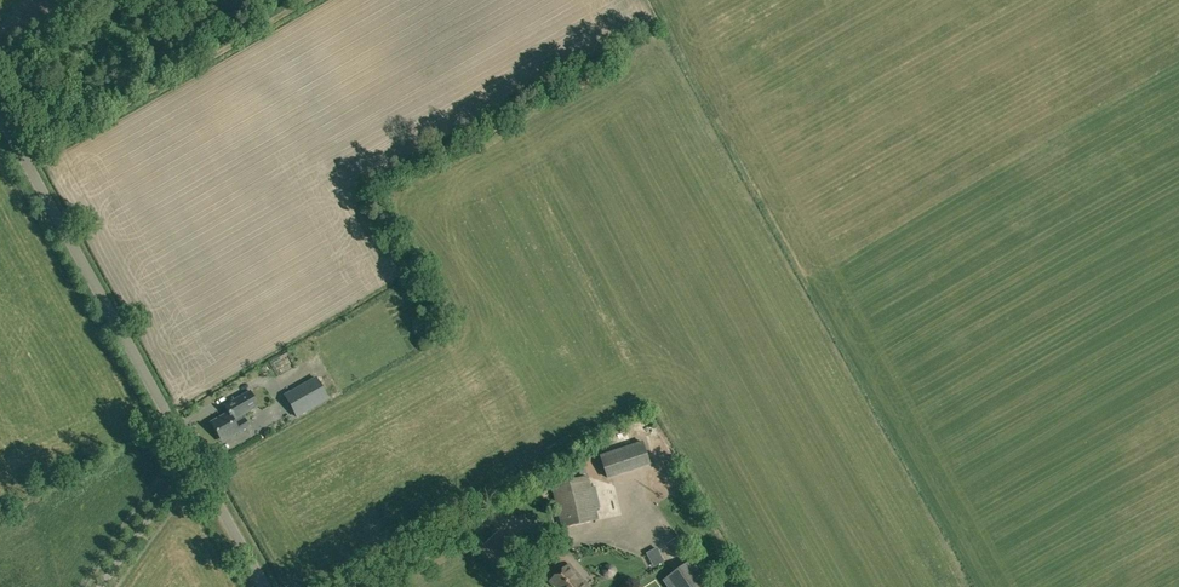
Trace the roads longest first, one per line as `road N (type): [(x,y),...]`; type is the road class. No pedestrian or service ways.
road 1 (unclassified): [(267,586),(0,115)]

